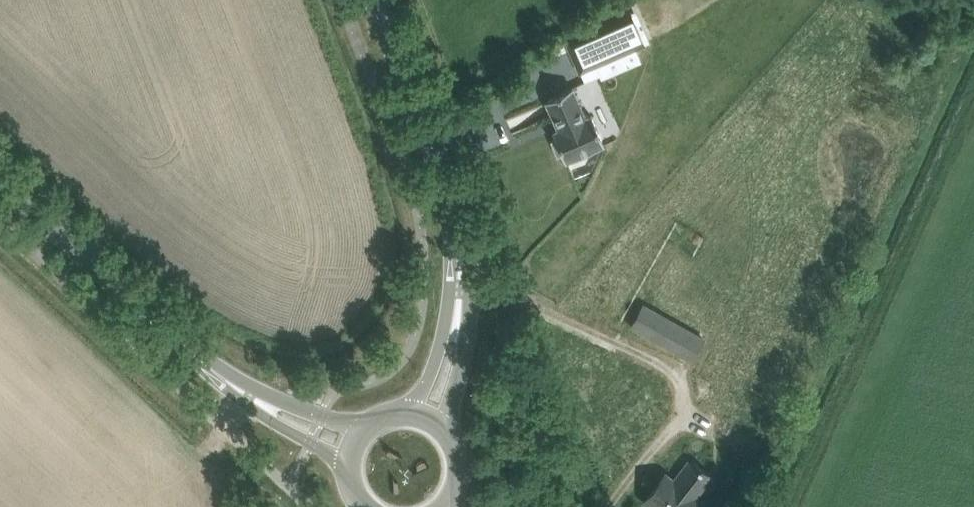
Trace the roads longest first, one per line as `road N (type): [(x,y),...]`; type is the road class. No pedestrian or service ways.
road 1 (tertiary): [(352,449),(244,400),(0,175)]
road 2 (tertiary): [(426,420),(457,296),(451,221),(444,182),(375,0)]

